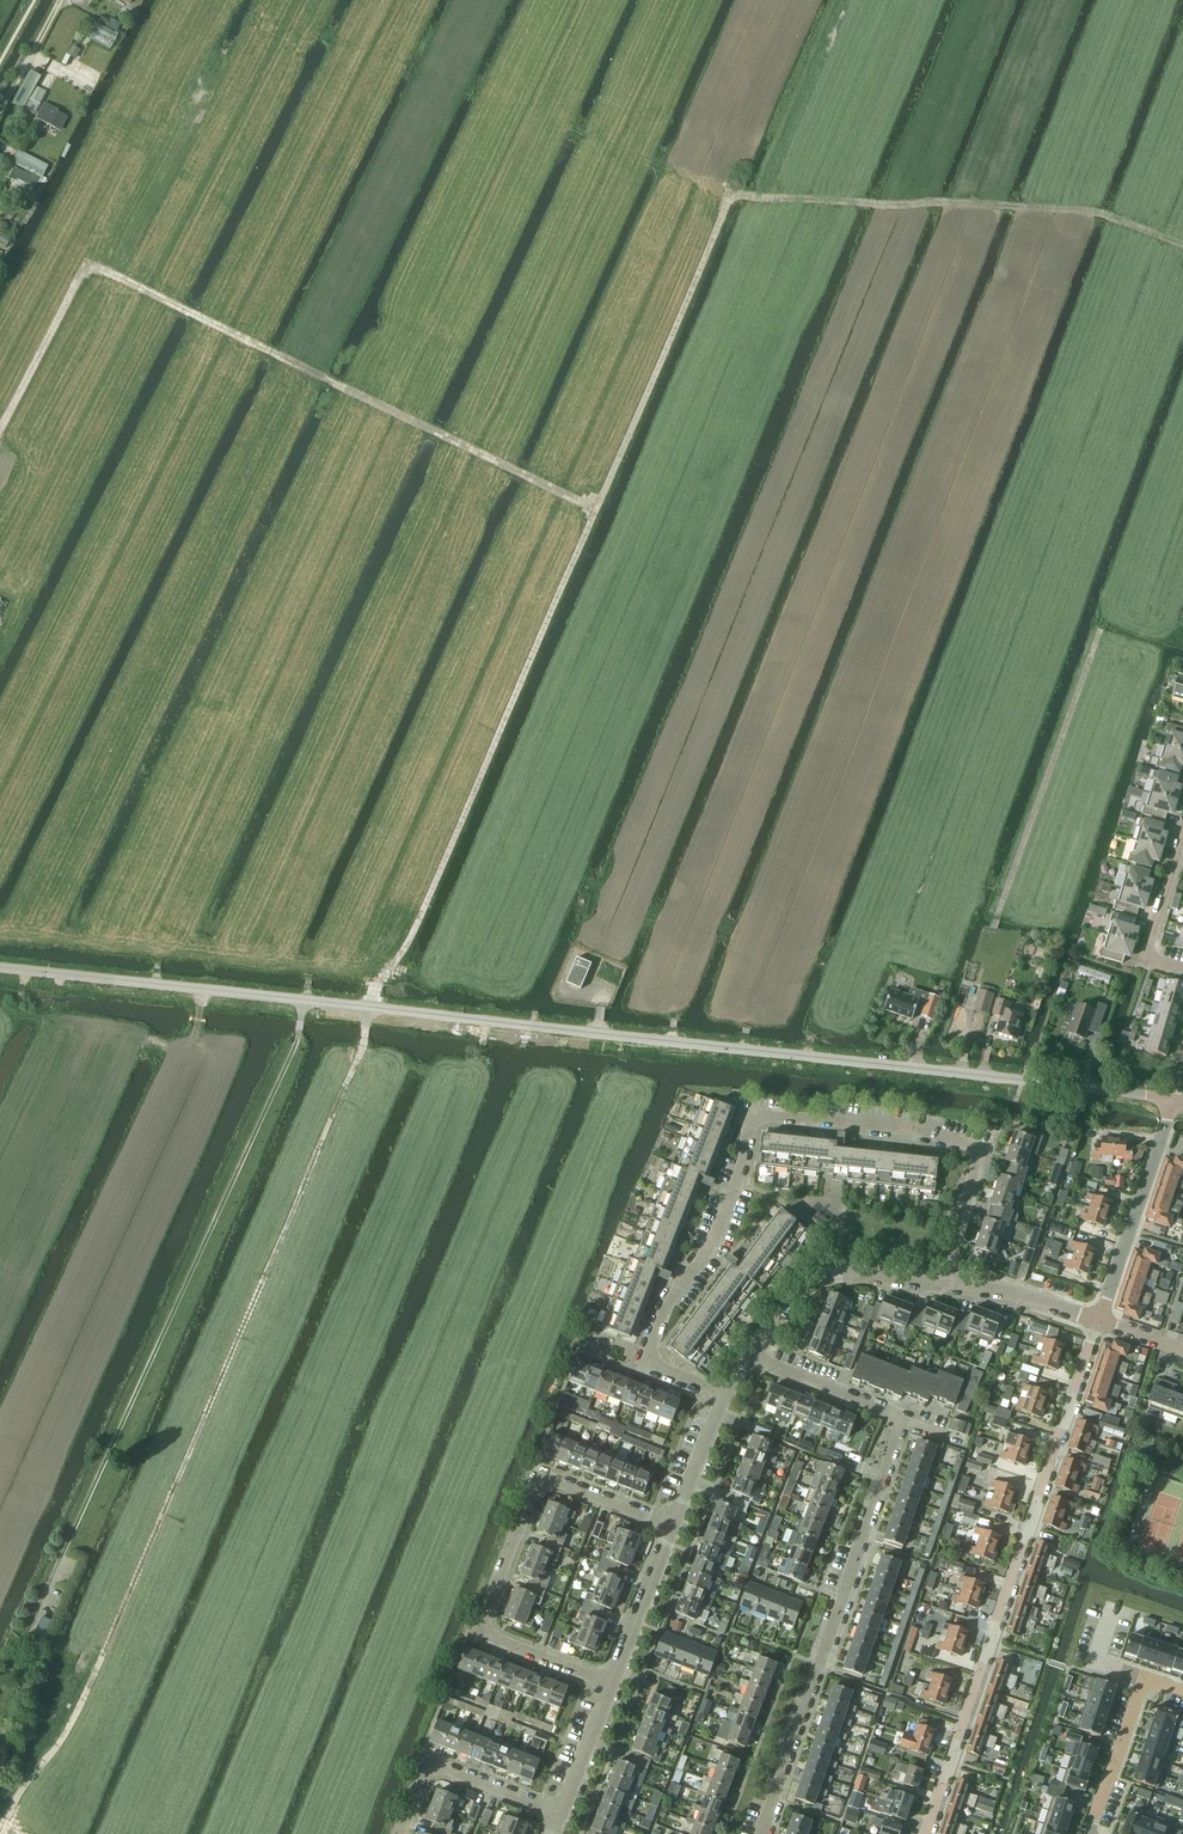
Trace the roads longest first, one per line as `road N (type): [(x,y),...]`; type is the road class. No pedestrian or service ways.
road 1 (track): [(268,14),(729,196),(420,916),(391,967),(375,975),(368,1007)]
road 2 (unclassified): [(1173,1100),(0,969)]
road 3 (track): [(14,1833),(7,1819),(64,1739),(362,1047),(368,1007)]
road 4 (track): [(0,433),(86,264),(595,508)]
road 5 (residential): [(725,1391),(651,1362),(653,1341),(668,1304),(716,1238),(745,1161),(751,1119),(921,1132),(980,1152)]
road 6 (track): [(992,935),(1182,417)]
road 7 (residential): [(929,1833),(1098,1321)]
road 8 (track): [(1182,246),(1081,211),(729,196)]
road 9 (residential): [(609,1684),(482,1627),(541,1477),(669,1529)]
road 10 (residential): [(761,1833),(903,1419)]
road 11 (track): [(0,934),(375,975)]
road 12 (residential): [(1098,1321),(1173,1100)]
road 13 (residential): [(947,1283),(827,1276),(788,1301),(750,1356)]
road 14 (residential): [(400,1833),(426,1764),(560,1814)]
road 15 (residential): [(1182,969),(1146,959),(1182,835)]
road 16 (residential): [(669,1529),(609,1684)]
road 17 (residential): [(750,1356),(903,1419)]
road 18 (residential): [(1088,1833),(1142,1679)]
road 19 (residential): [(1098,1321),(947,1283)]
road 20 (residential): [(725,1391),(669,1529)]
road 21 (residential): [(609,1684),(560,1814)]
road 22 (residential): [(947,1283),(980,1152)]

